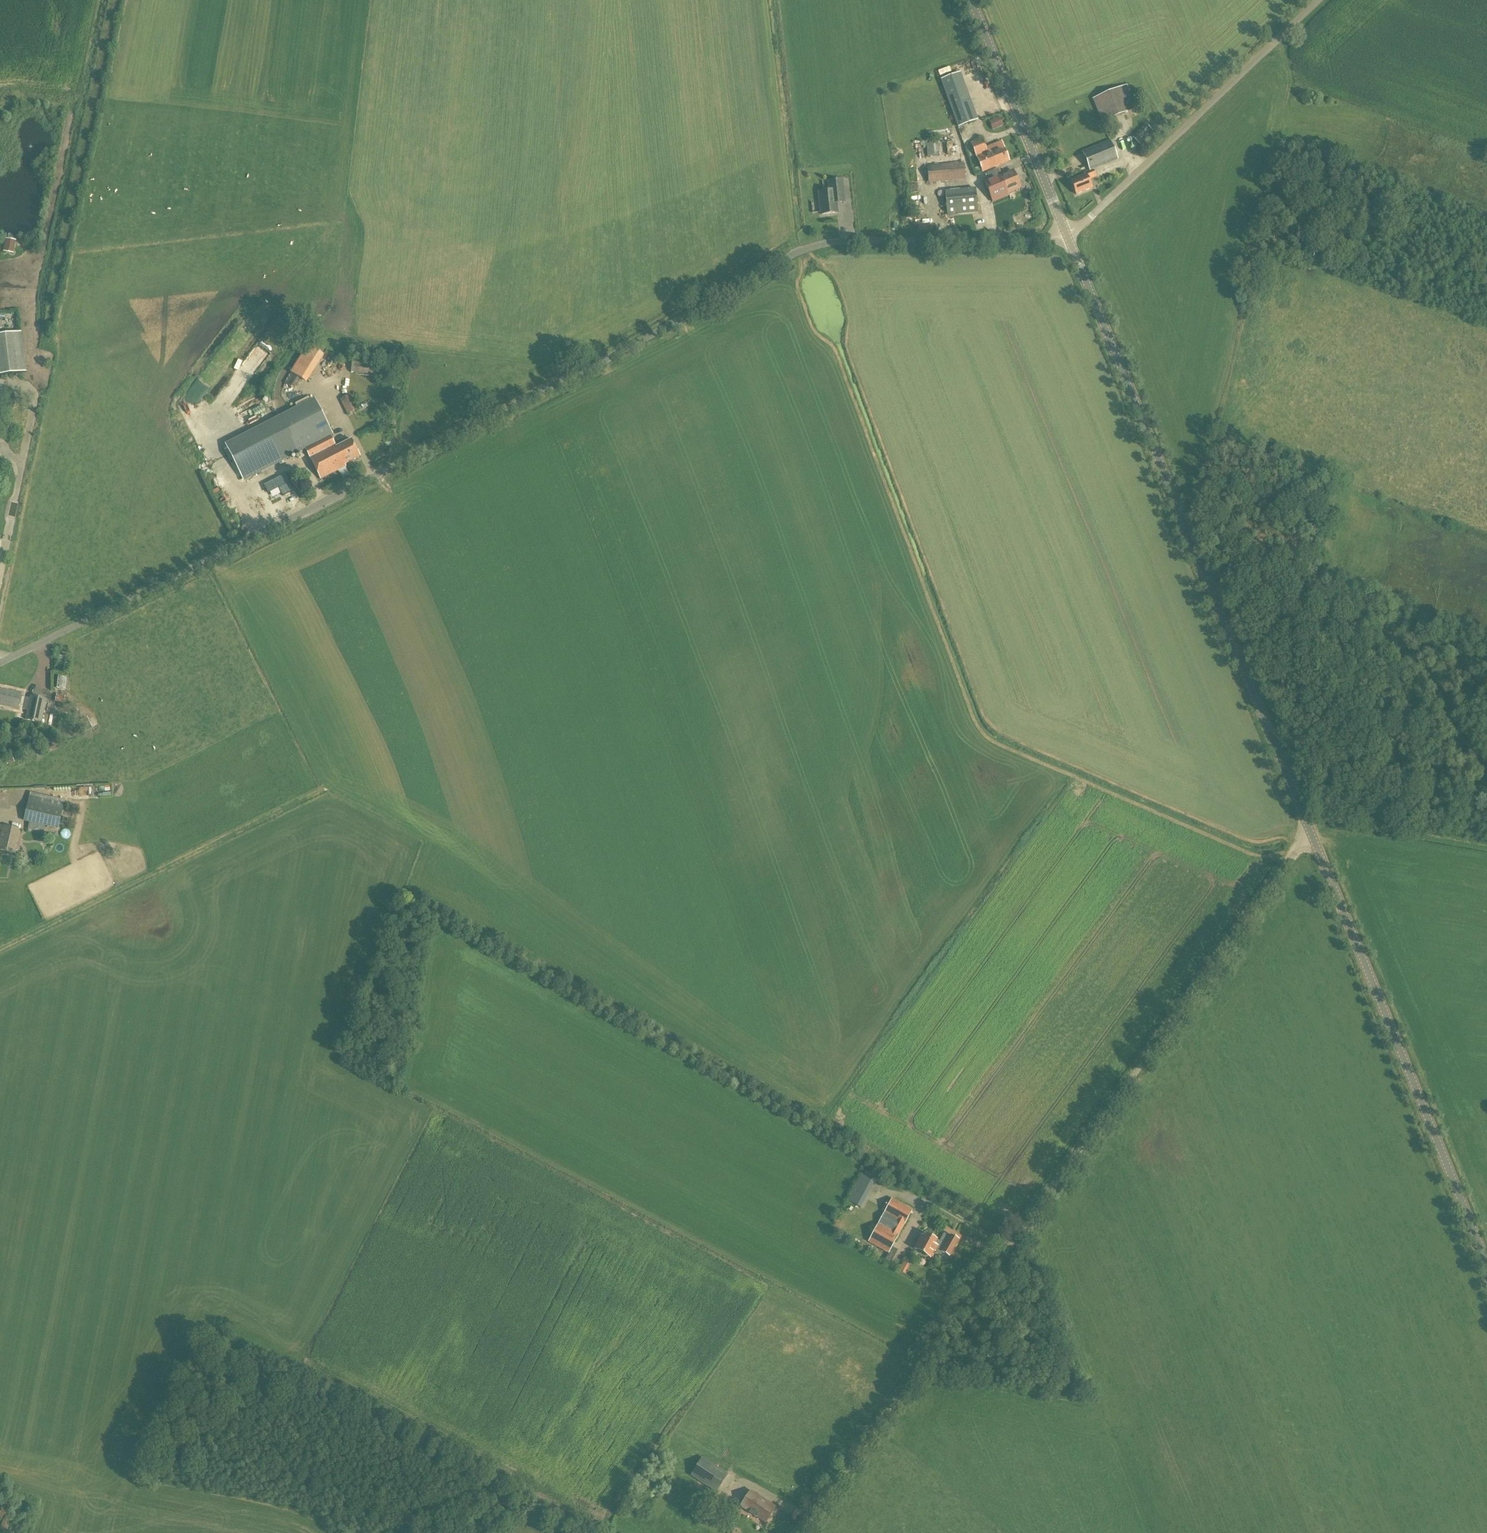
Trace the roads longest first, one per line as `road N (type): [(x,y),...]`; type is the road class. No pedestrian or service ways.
road 1 (unclassified): [(0,663),(534,395),(793,254),(838,242),(1066,235)]
road 2 (tertiary): [(799,1532),(1309,830)]
road 3 (tertiary): [(1309,830),(1066,235)]
road 4 (track): [(1190,537),(1288,105),(1289,65),(1275,41)]
road 5 (tertiary): [(1486,1264),(1309,830)]
road 6 (unclassified): [(1066,235),(1318,0)]
road 7 (tertiary): [(1066,235),(970,0)]

